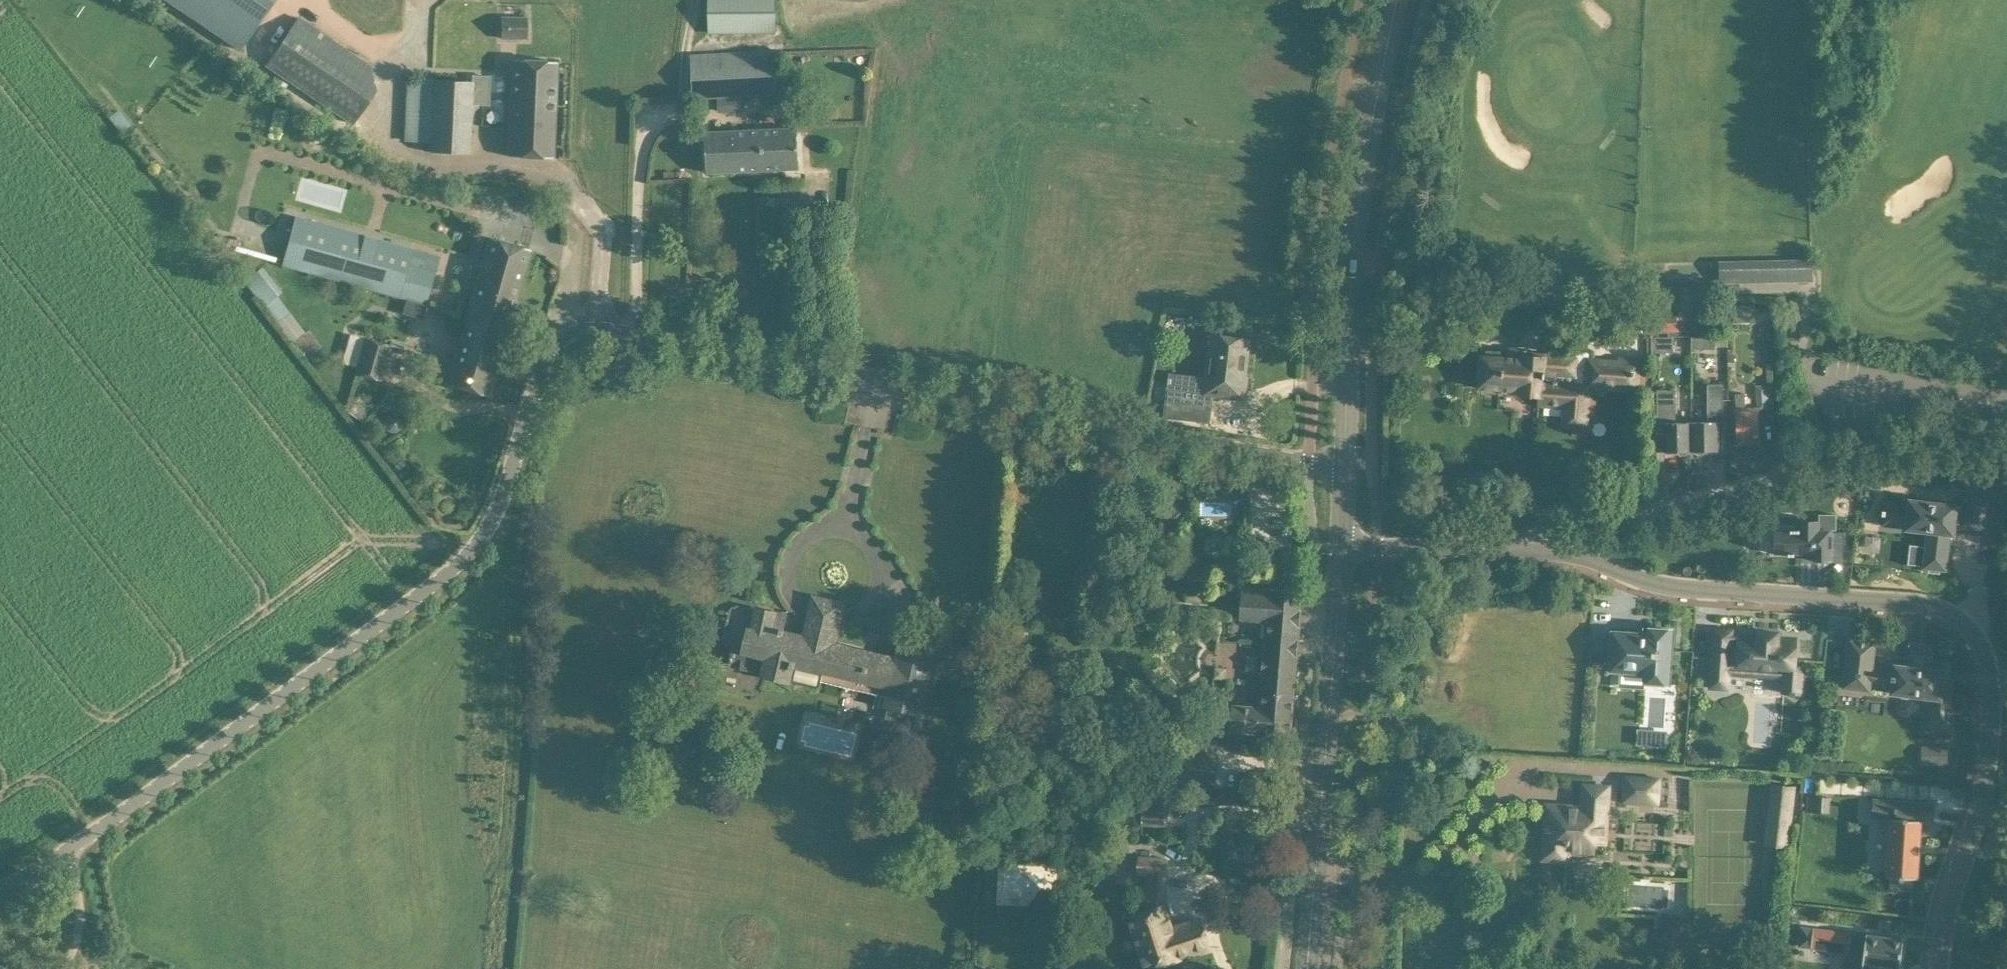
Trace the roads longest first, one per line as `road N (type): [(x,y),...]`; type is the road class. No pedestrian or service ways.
road 1 (unclassified): [(0,890),(112,818),(418,588),(484,528),(507,488),(534,370),(553,334),(571,327),(1307,462)]
road 2 (residential): [(1525,548),(1578,553),(1676,587),(1916,602),(1969,629),(1989,673),(1990,737),(1982,801),(1946,910),(1938,968)]
road 3 (unclassified): [(2006,454),(1862,454),(1665,504),(1568,513),(1549,520),(1525,548)]
road 4 (tertiary): [(1345,463),(1358,219),(1396,0)]
road 5 (tertiary): [(1308,968),(1341,546)]
road 6 (residential): [(1341,546),(1525,548)]

